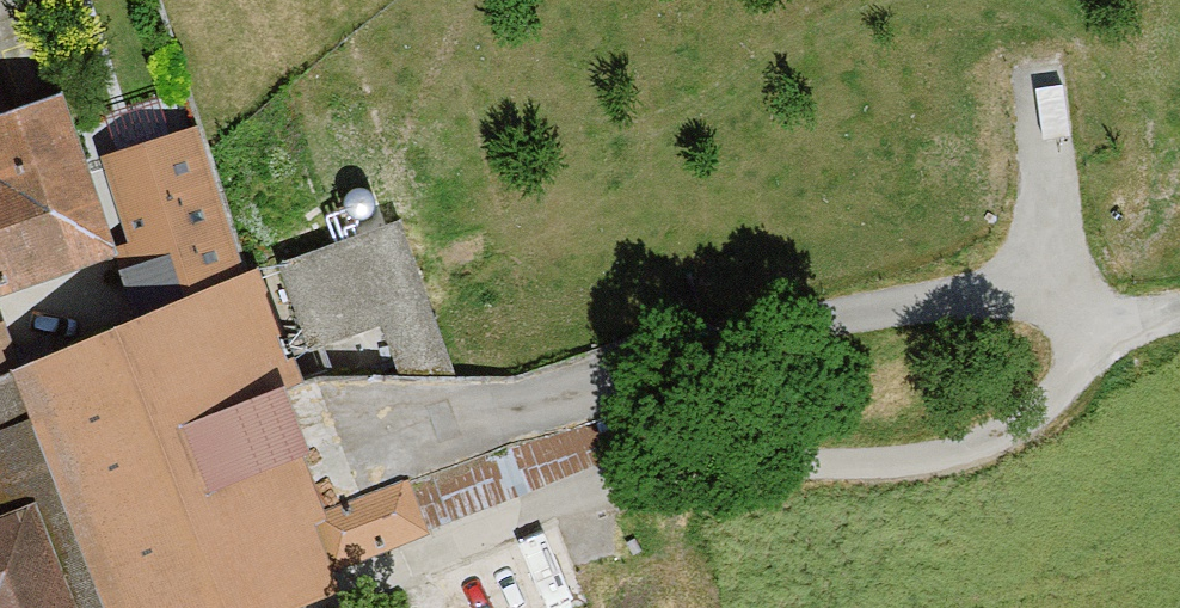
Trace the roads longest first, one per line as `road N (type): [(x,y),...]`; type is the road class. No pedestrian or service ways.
road 1 (track): [(1179,313),(1126,327),(1022,423),(950,452),(877,465),(654,472),(417,564)]
road 2 (track): [(1126,327),(1052,277),(714,343),(407,429)]
road 3 (track): [(1052,277),(1037,74)]

